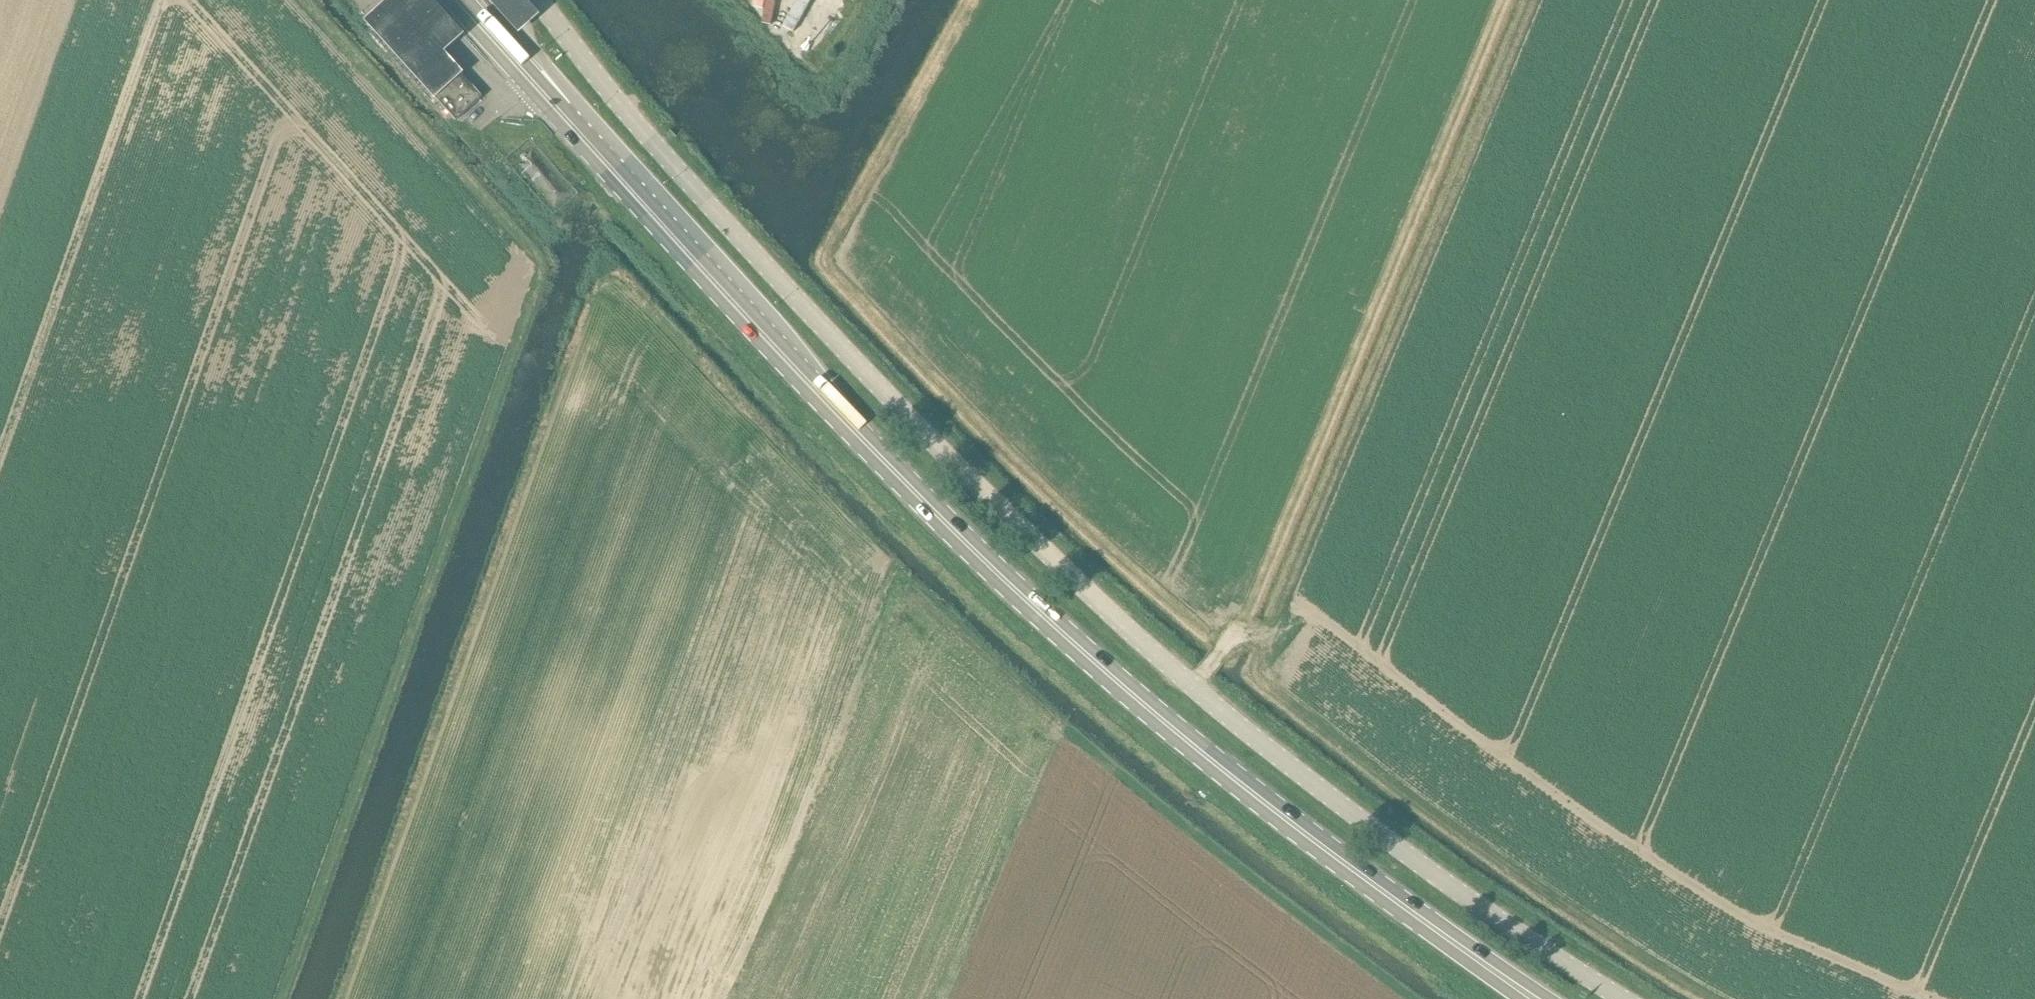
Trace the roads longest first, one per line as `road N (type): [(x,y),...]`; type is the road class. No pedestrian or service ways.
road 1 (unclassified): [(1621,998),(1423,867),(1174,673),(915,423),(609,91),(540,0)]
road 2 (primary): [(1534,998),(1202,754),(1043,616),(843,420)]
road 3 (primary): [(448,0),(812,399),(843,420)]
road 4 (primary): [(843,420),(823,388),(467,0)]

